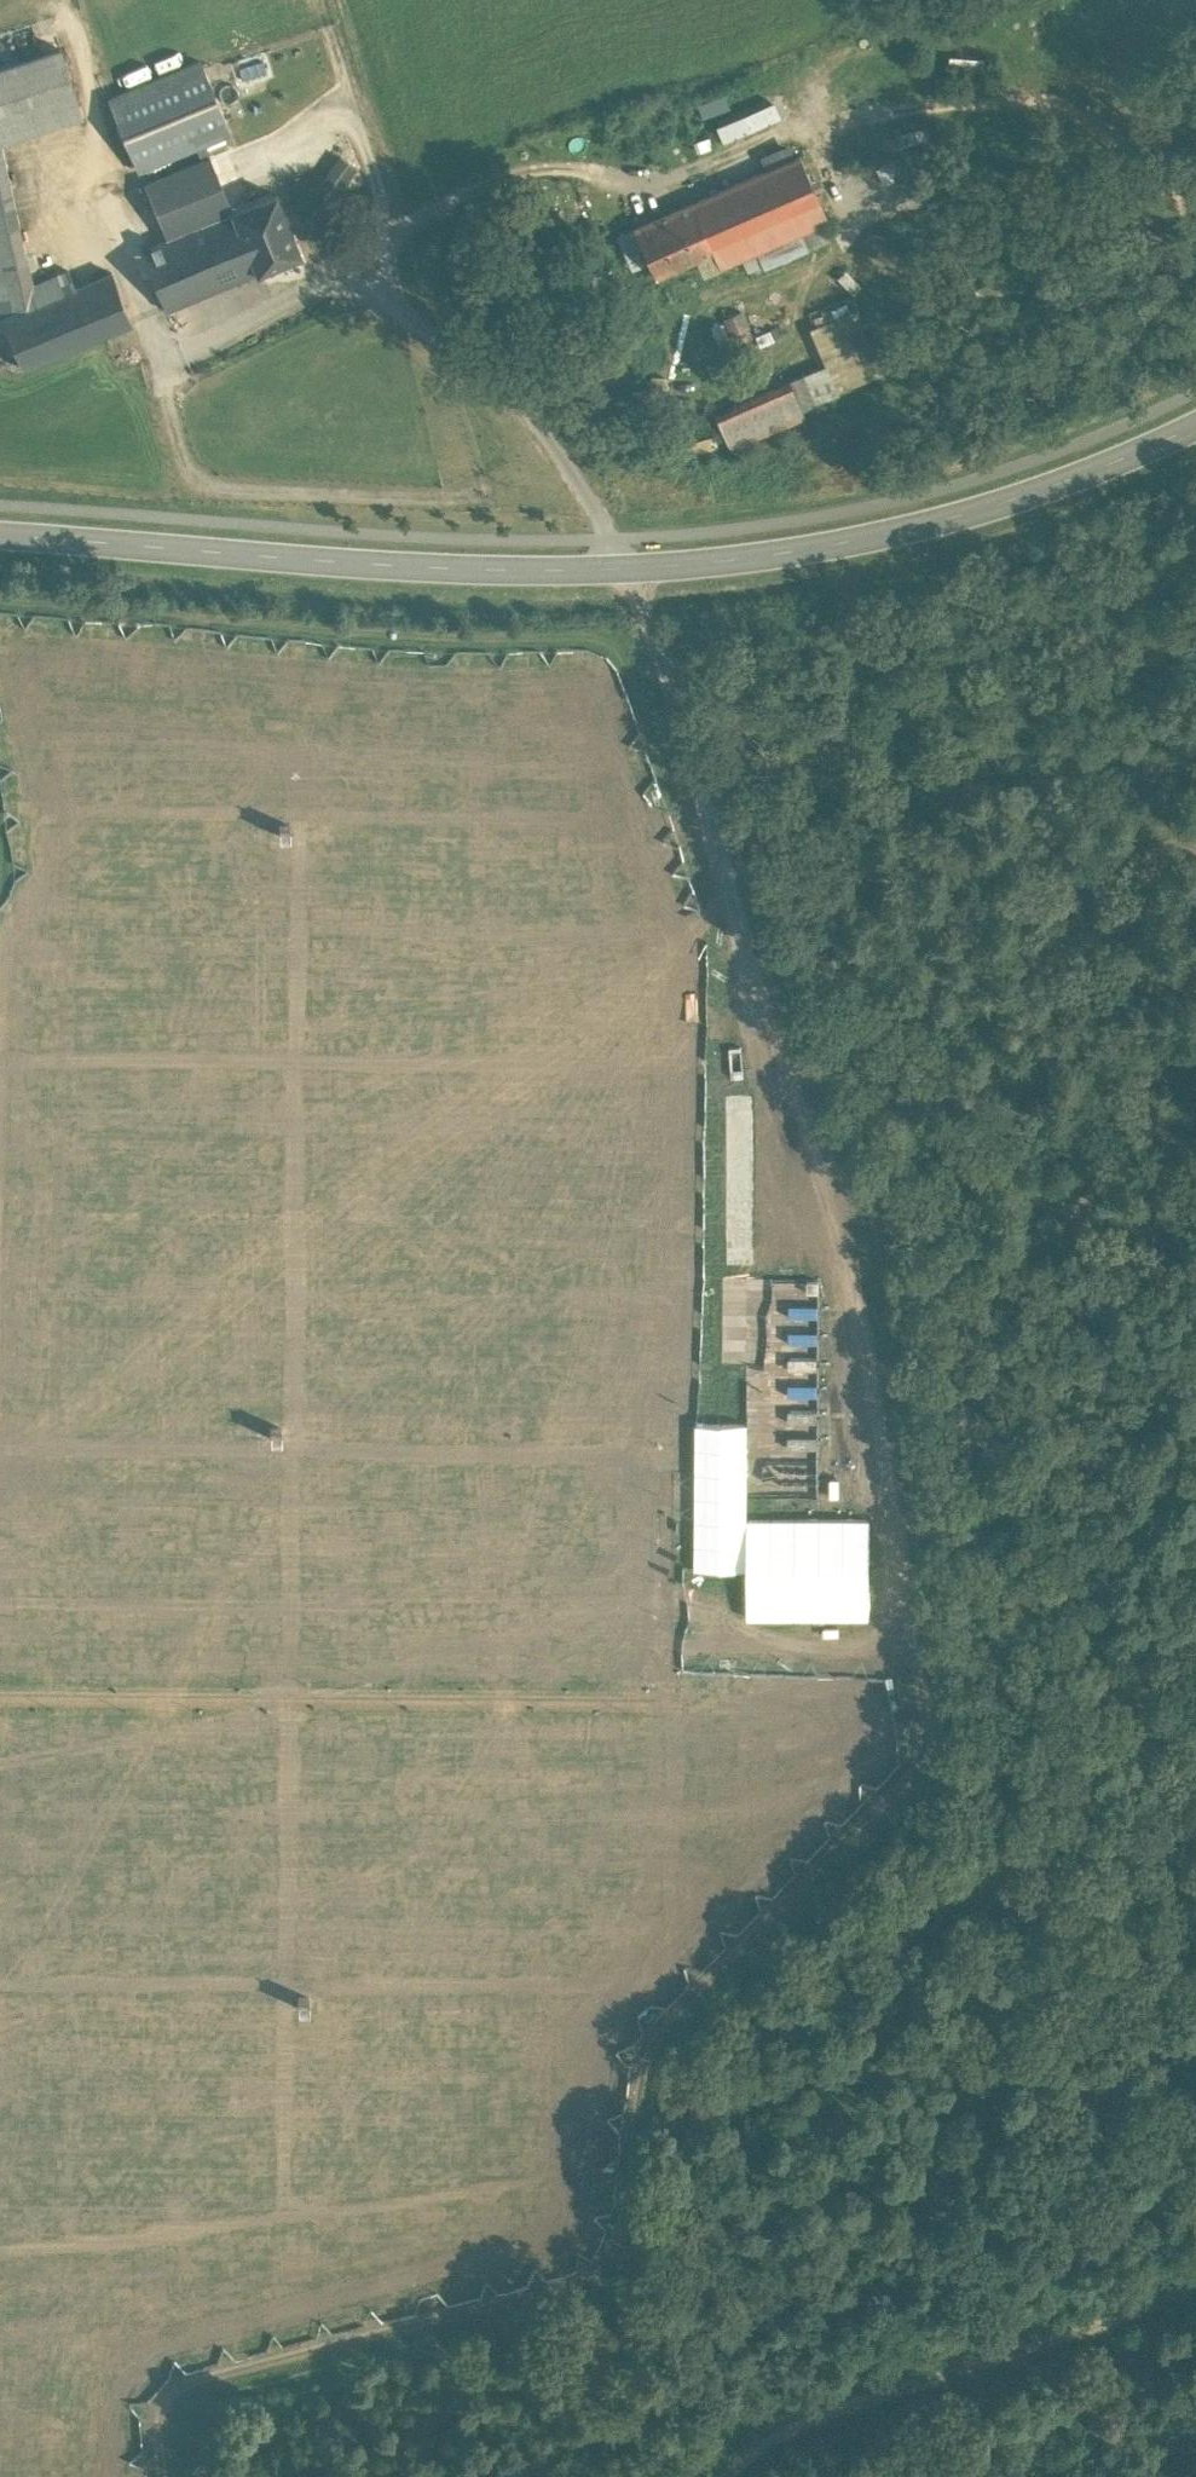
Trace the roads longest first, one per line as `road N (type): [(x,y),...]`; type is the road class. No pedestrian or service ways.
road 1 (tertiary): [(0,535),(357,565),(625,571),(780,556),(918,528),(1090,474),(1195,423)]
road 2 (track): [(625,571),(697,741)]

